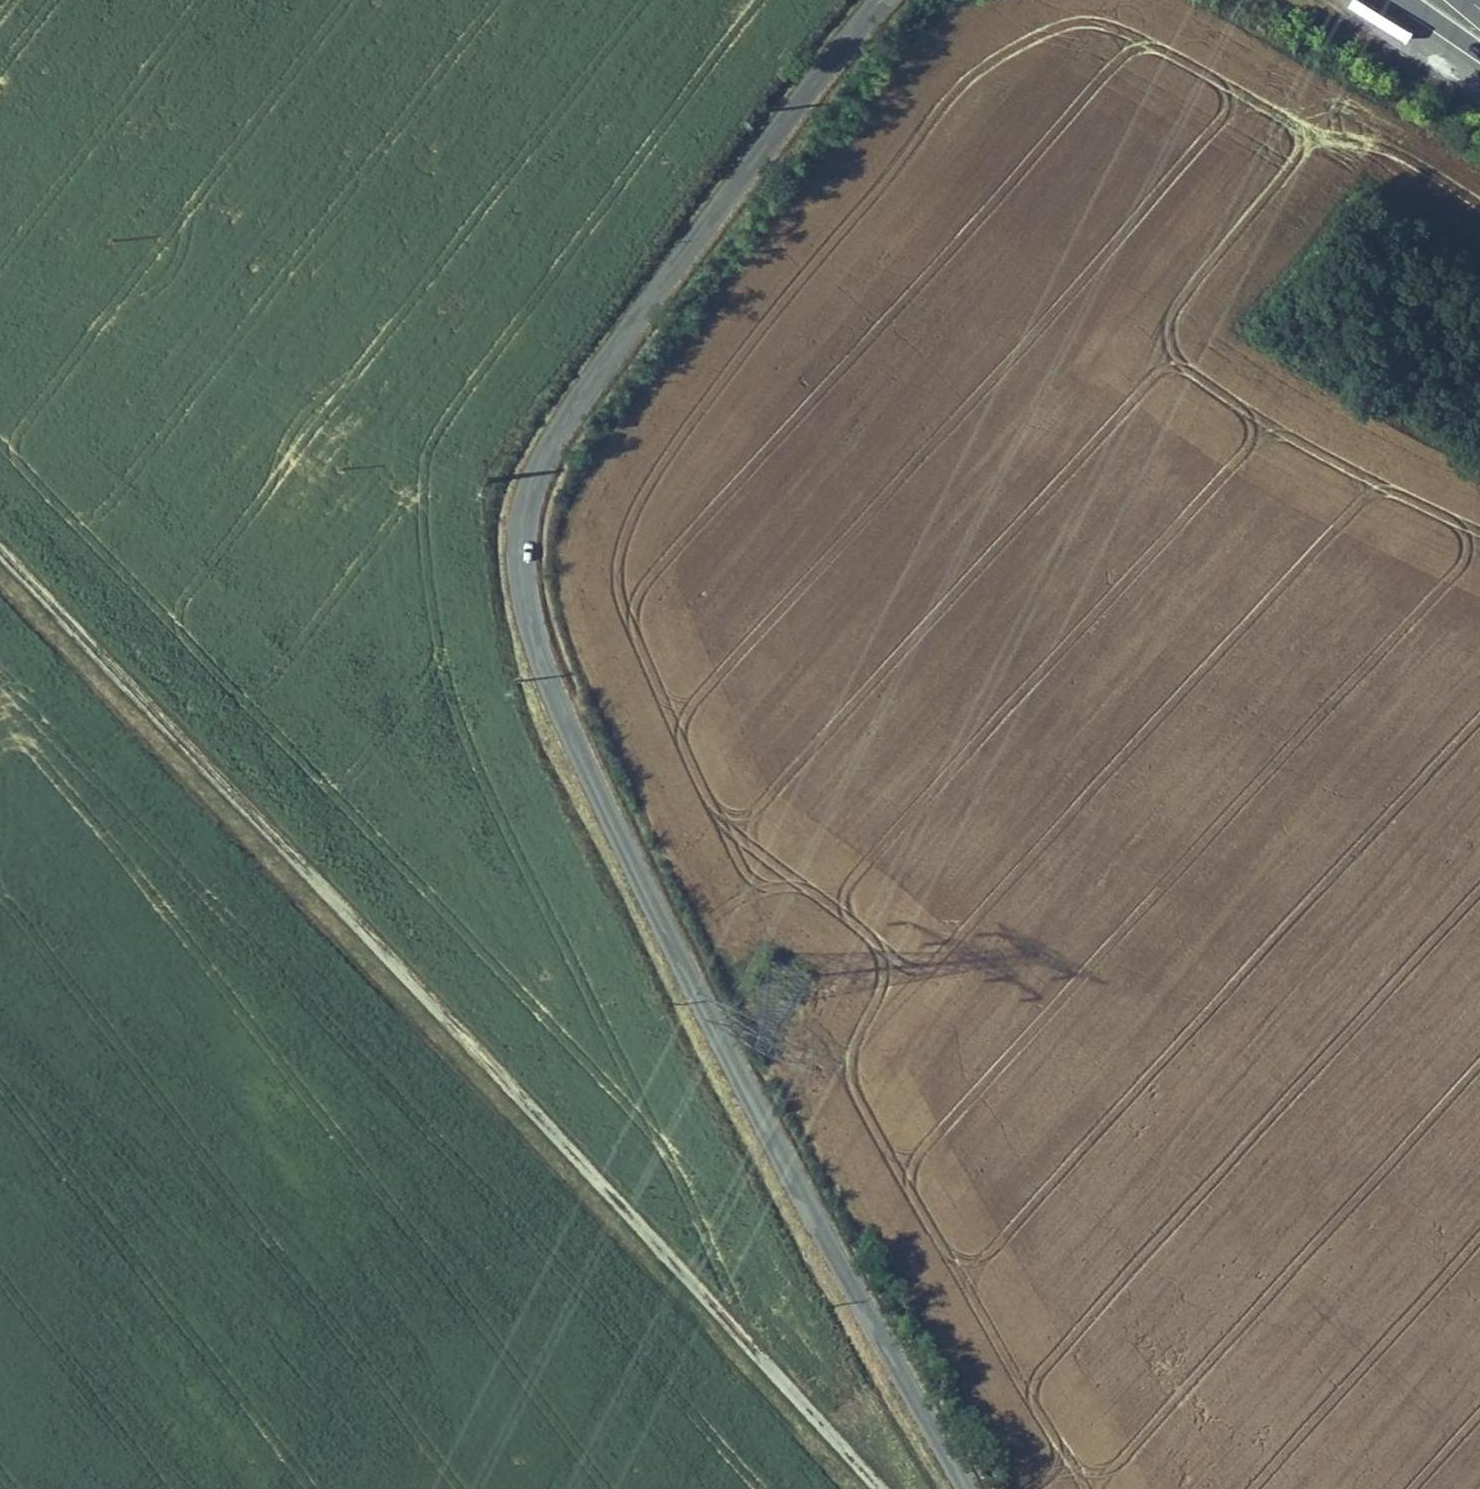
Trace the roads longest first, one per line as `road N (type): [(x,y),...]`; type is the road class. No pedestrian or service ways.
road 1 (tertiary): [(882,0),(558,426),(527,495),(528,590),(557,687),(970,1488)]
road 2 (track): [(0,550),(880,1488)]

